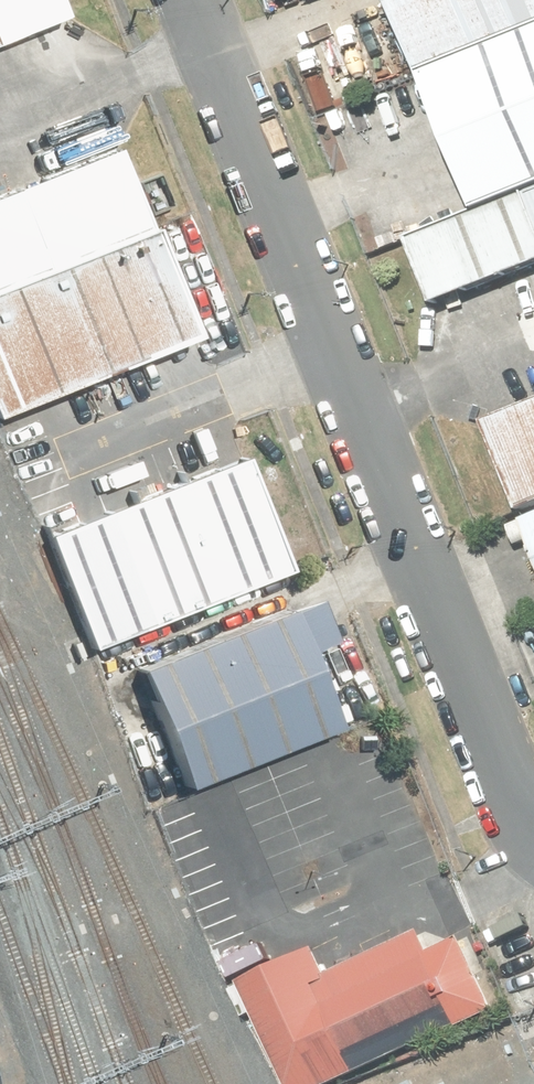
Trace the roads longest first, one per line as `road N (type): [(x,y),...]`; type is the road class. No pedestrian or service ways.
road 1 (unclassified): [(533,838),(512,801),(188,0)]

